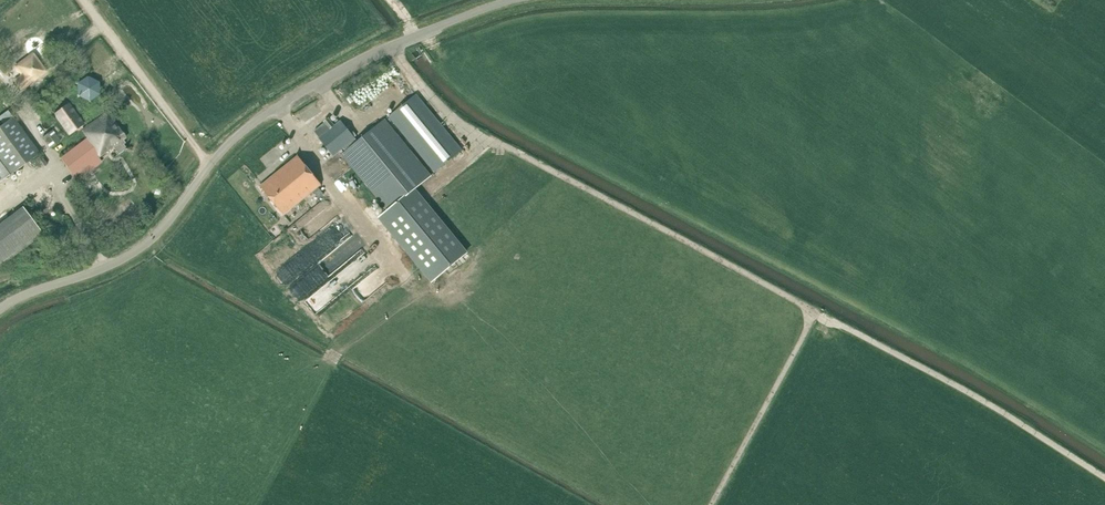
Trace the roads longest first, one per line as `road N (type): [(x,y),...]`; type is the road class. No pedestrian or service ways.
road 1 (track): [(391,46),(459,121),(981,399),(1104,478)]
road 2 (unclassified): [(0,317),(118,272),(160,240),(227,142),(279,103),(508,0)]
road 3 (track): [(814,312),(707,504)]

